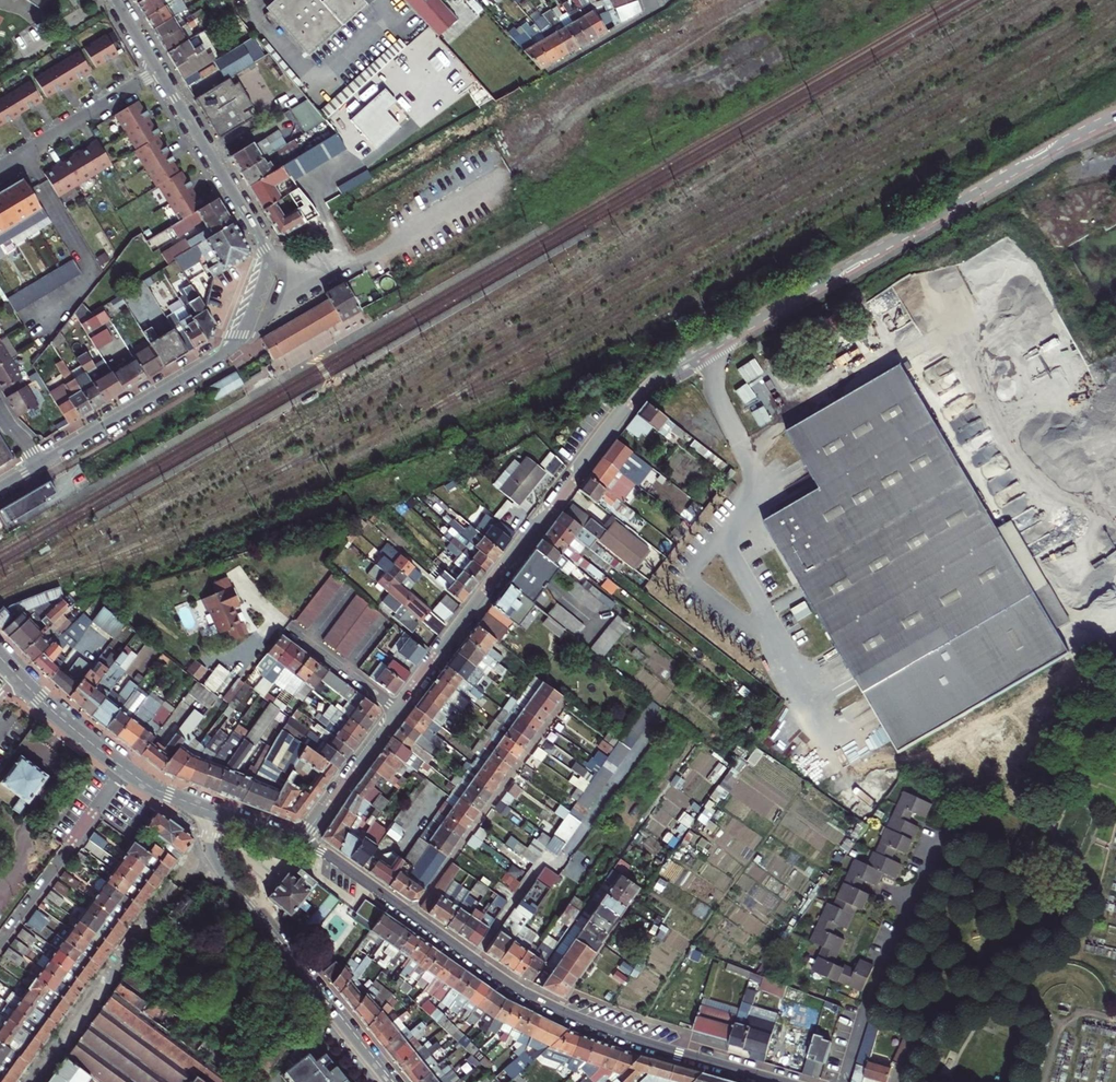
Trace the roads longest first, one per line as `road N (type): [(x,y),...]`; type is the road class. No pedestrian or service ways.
road 1 (residential): [(1115,116),(645,389),(301,843)]
road 2 (tertiary): [(781,1081),(629,1037),(540,1001),(301,843)]
road 3 (tertiary): [(38,464),(228,351),(267,275),(265,248),(159,71)]
road 4 (residential): [(215,812),(210,840),(219,868),(388,1081)]
road 5 (residential): [(159,71),(2,166)]
road 6 (tertiary): [(124,769),(3,661)]

